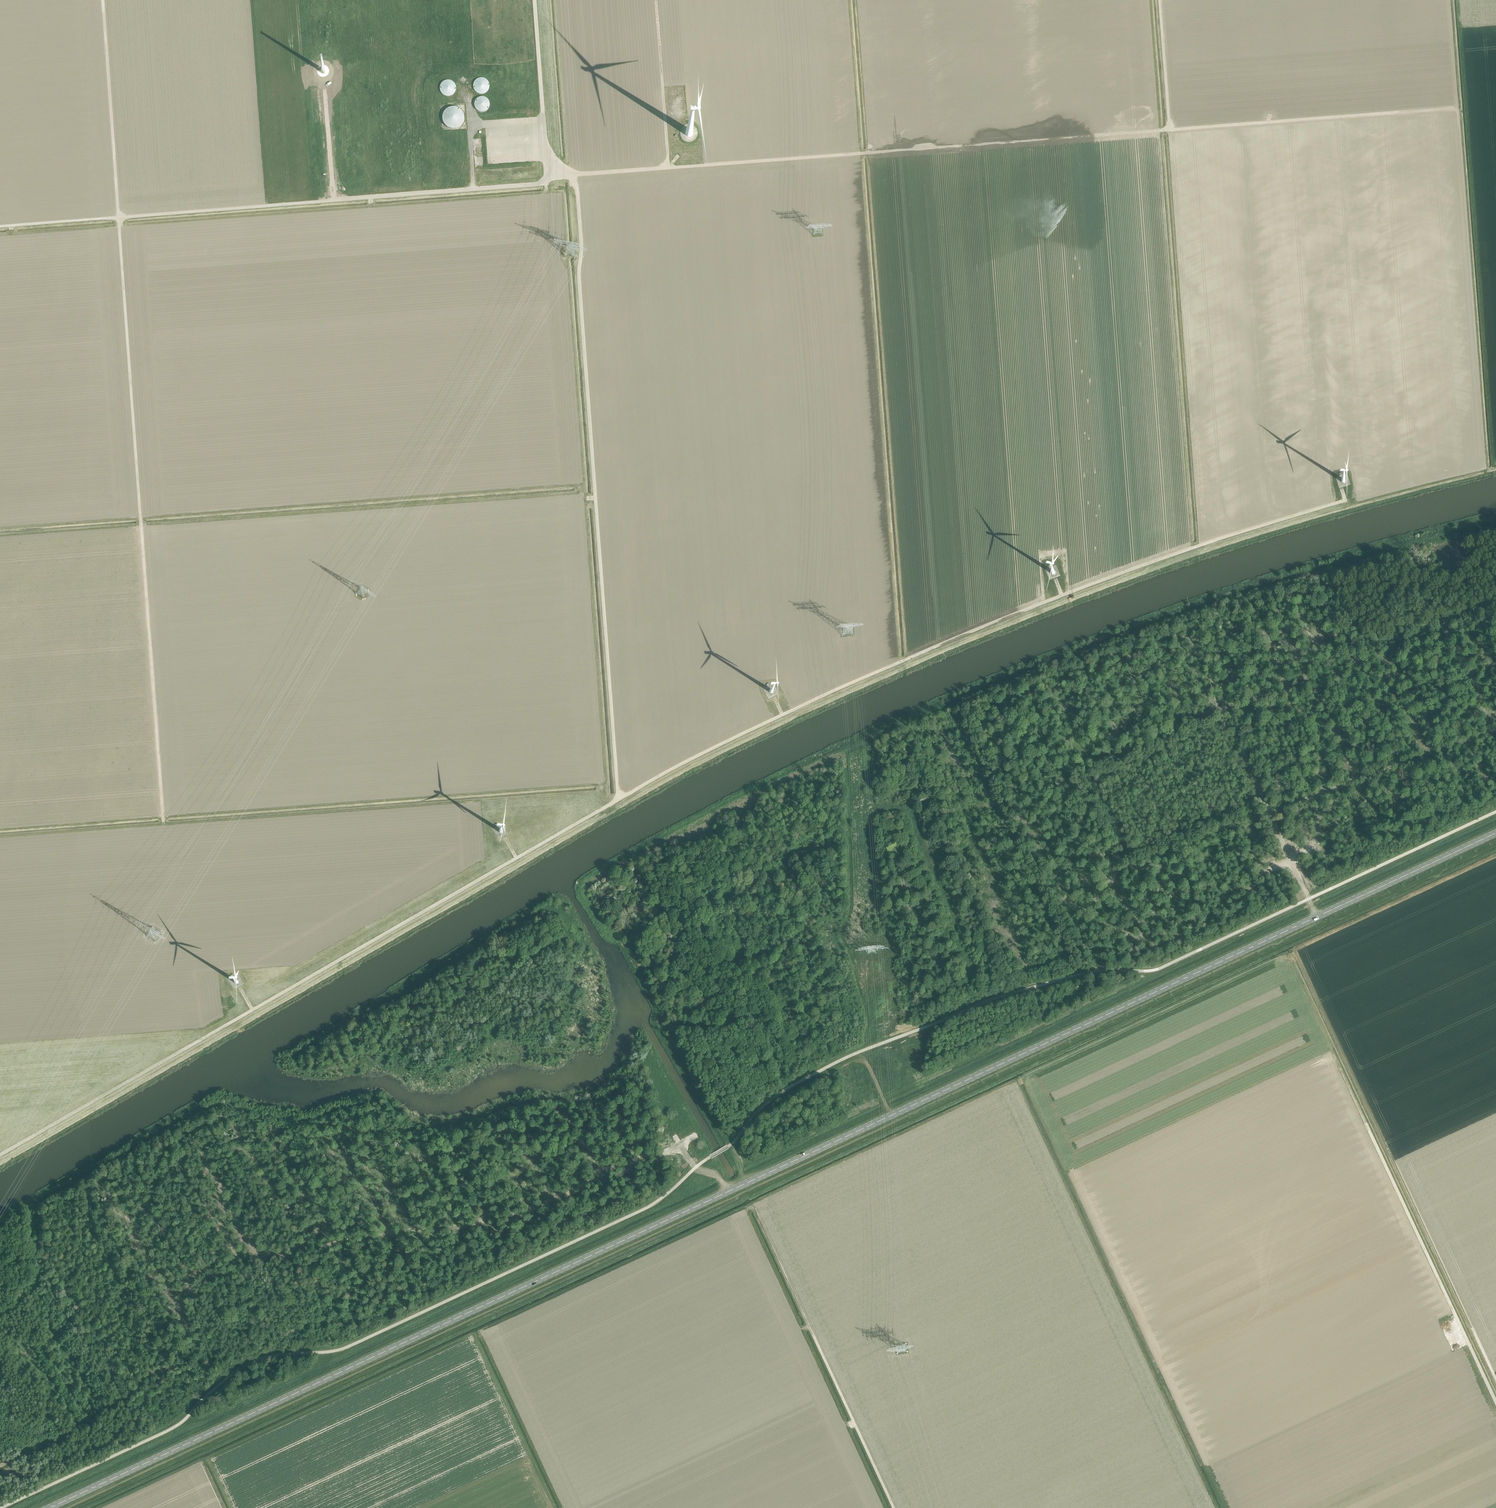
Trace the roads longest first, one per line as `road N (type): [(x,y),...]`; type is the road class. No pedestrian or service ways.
road 1 (primary): [(48,1507),(1495,833)]

